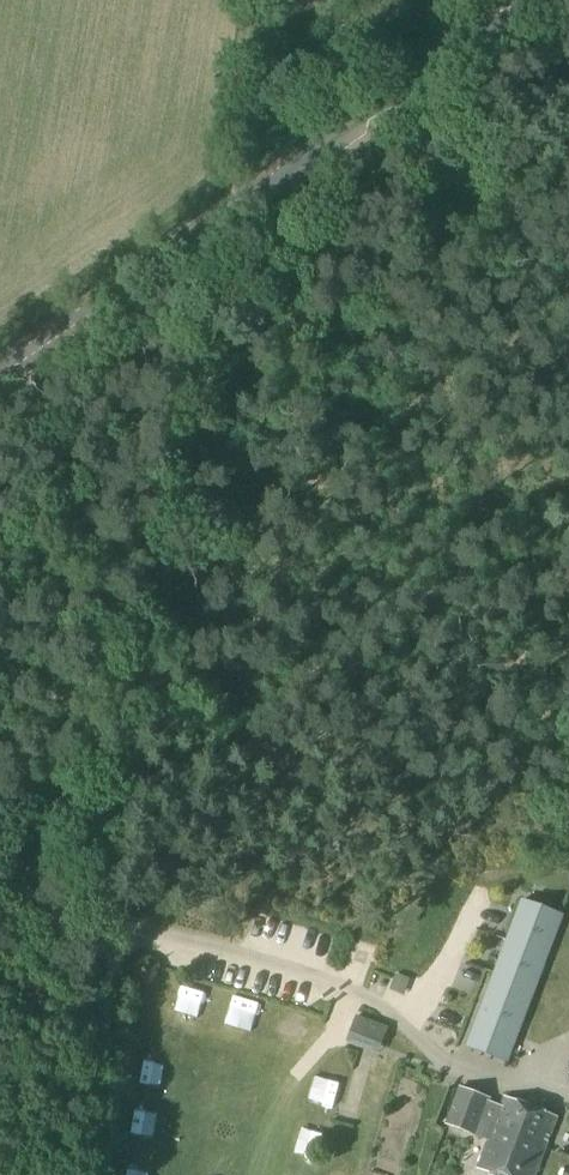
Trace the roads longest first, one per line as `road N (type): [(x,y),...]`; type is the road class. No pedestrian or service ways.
road 1 (track): [(254,0),(77,1174)]
road 2 (tertiary): [(0,372),(537,0)]
road 3 (unclassified): [(115,924),(0,882)]

